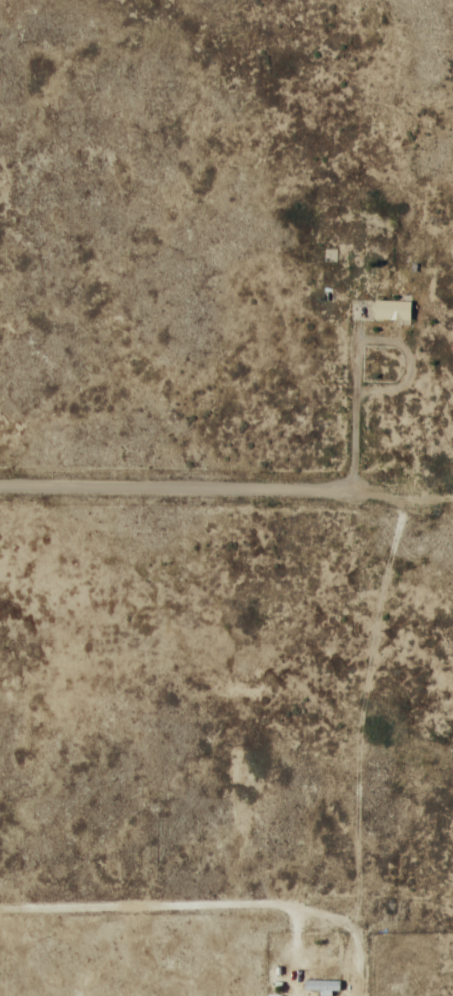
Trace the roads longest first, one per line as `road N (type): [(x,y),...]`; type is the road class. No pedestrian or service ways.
road 1 (residential): [(435,0),(395,119),(397,241),(325,491),(187,665),(0,702)]
road 2 (residential): [(0,485),(325,491)]
road 3 (residential): [(0,909),(281,904)]

